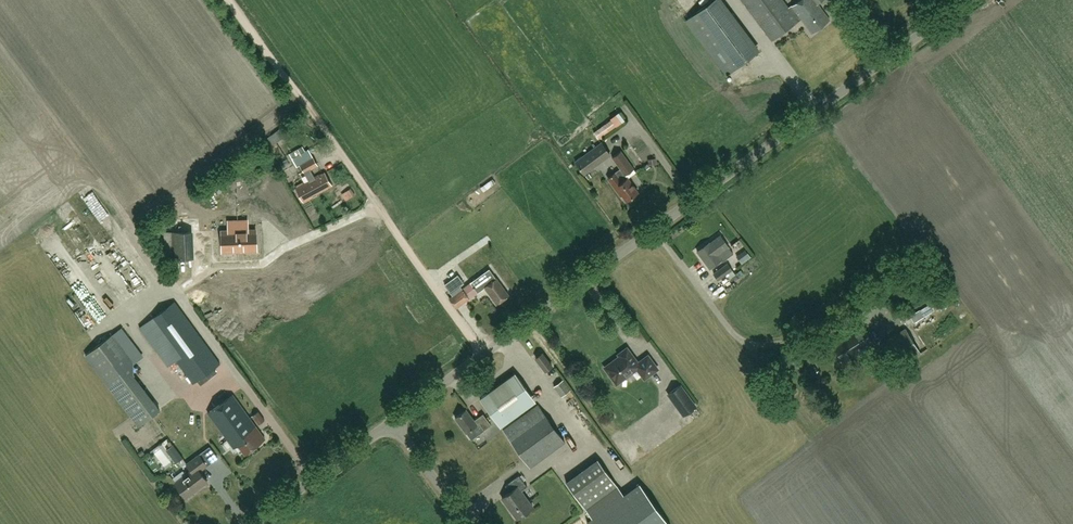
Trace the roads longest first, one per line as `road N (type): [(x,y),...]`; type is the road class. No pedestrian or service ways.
road 1 (tertiary): [(393,421),(967,0)]
road 2 (track): [(483,353),(226,0)]
road 3 (tertiary): [(252,523),(393,421)]
road 4 (unclassified): [(469,523),(393,421)]

